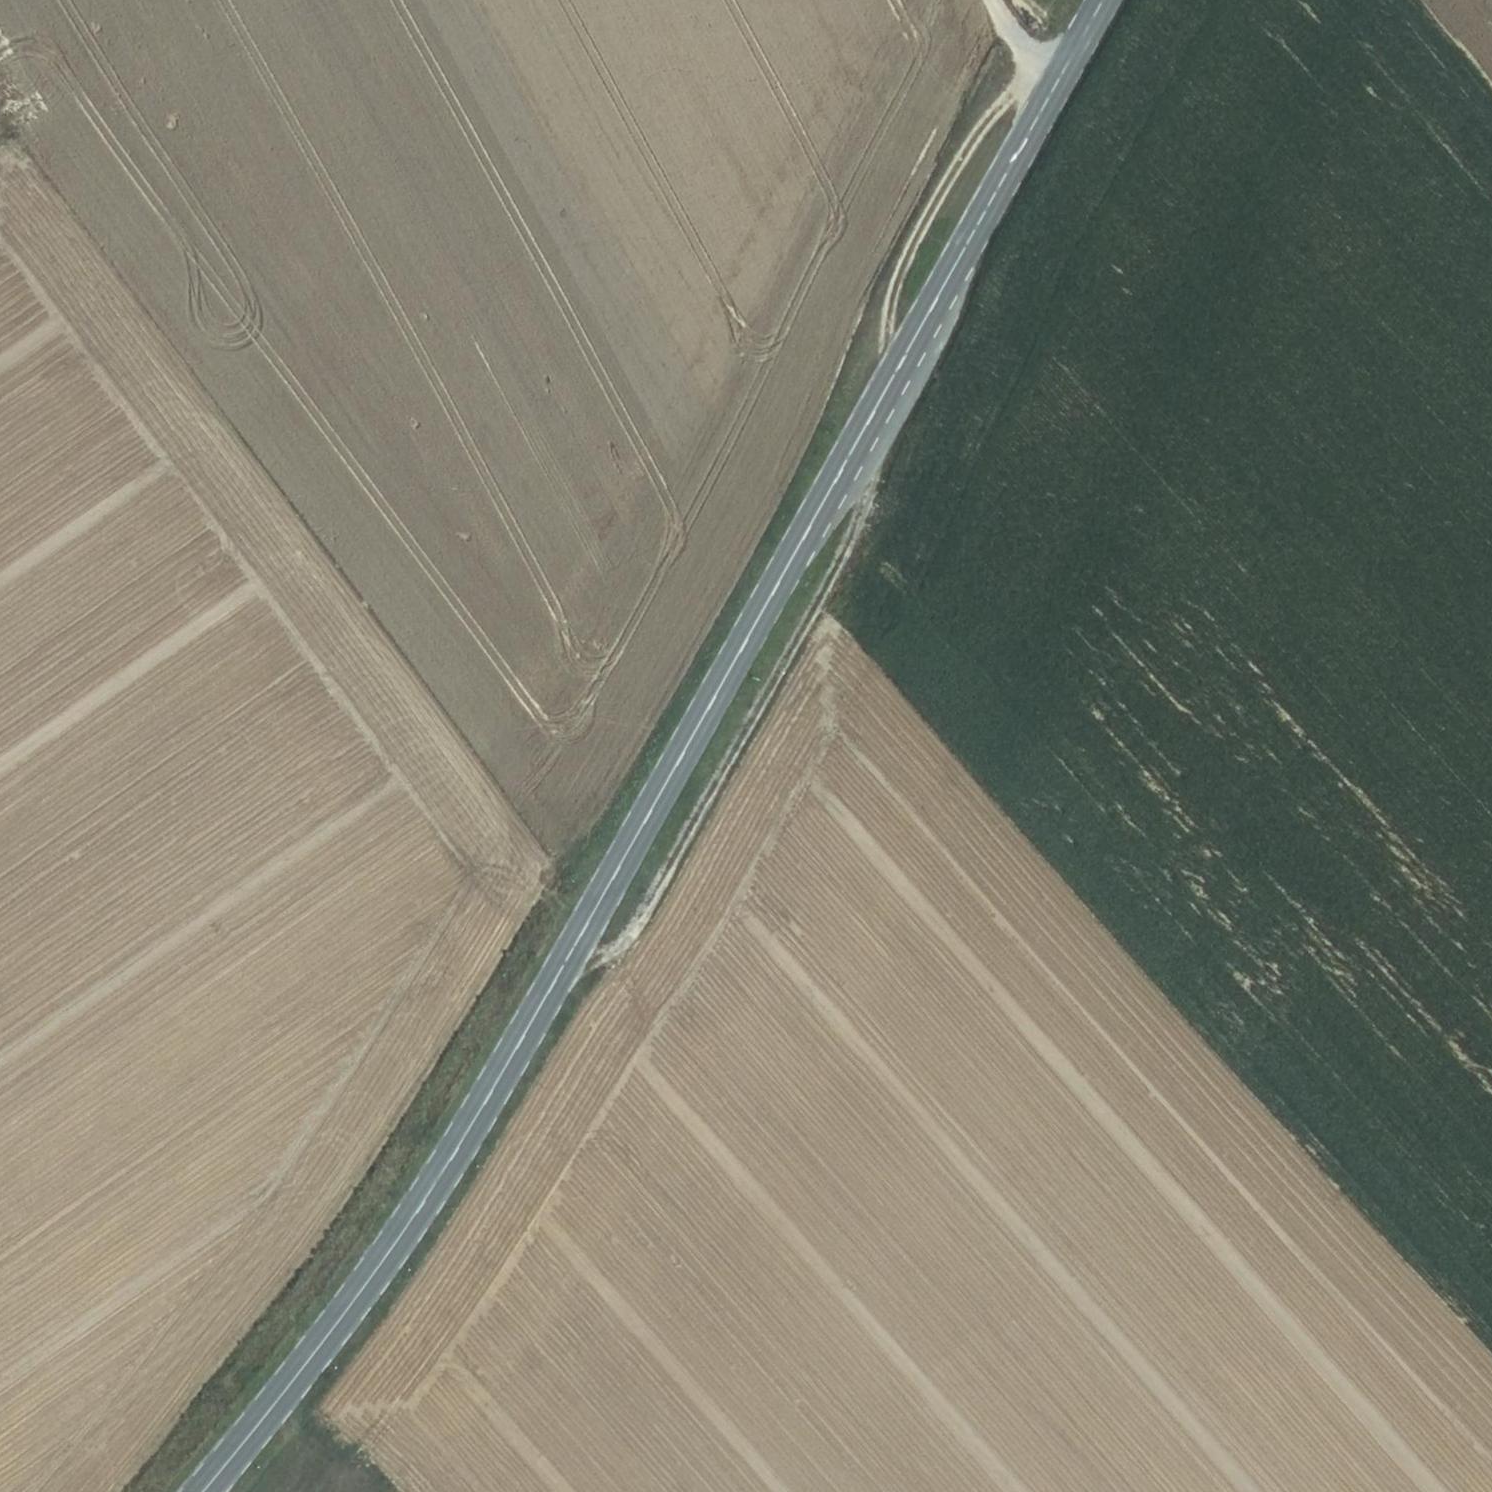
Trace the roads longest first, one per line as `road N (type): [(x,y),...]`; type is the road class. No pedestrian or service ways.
road 1 (secondary): [(202,1491),(406,1225),(520,1043),(893,392),(1102,0)]

